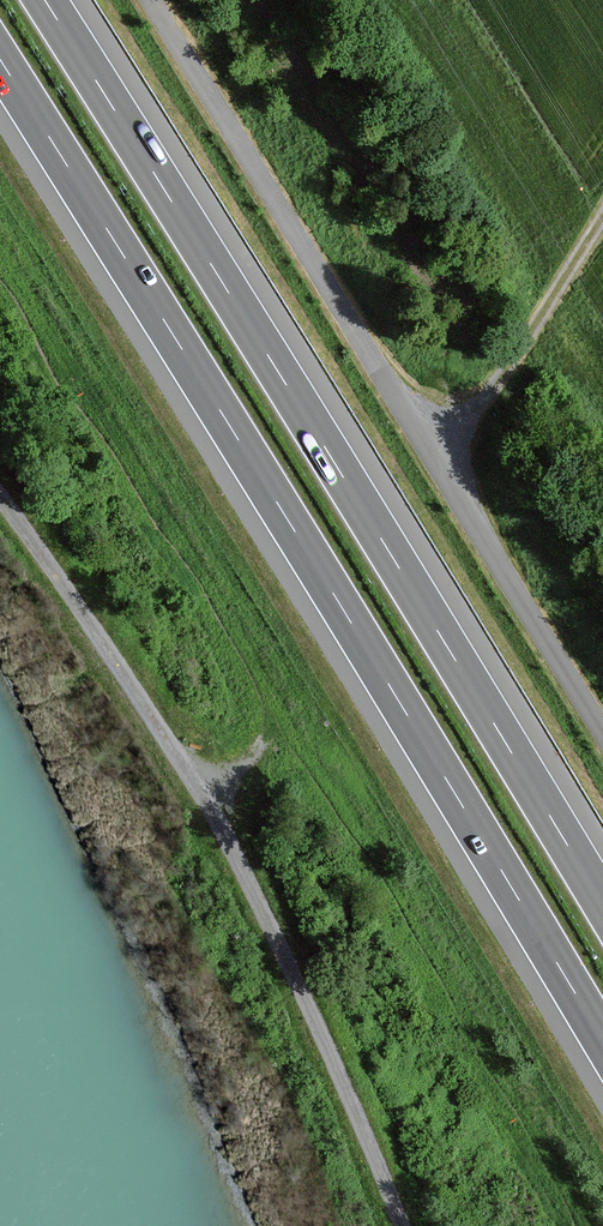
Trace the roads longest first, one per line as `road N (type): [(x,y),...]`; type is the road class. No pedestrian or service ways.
road 1 (motorway): [(0,63),(602,1041)]
road 2 (motorway): [(602,904),(43,0)]
road 3 (unclassified): [(149,0),(602,727)]
road 4 (track): [(602,224),(511,365),(437,455)]

